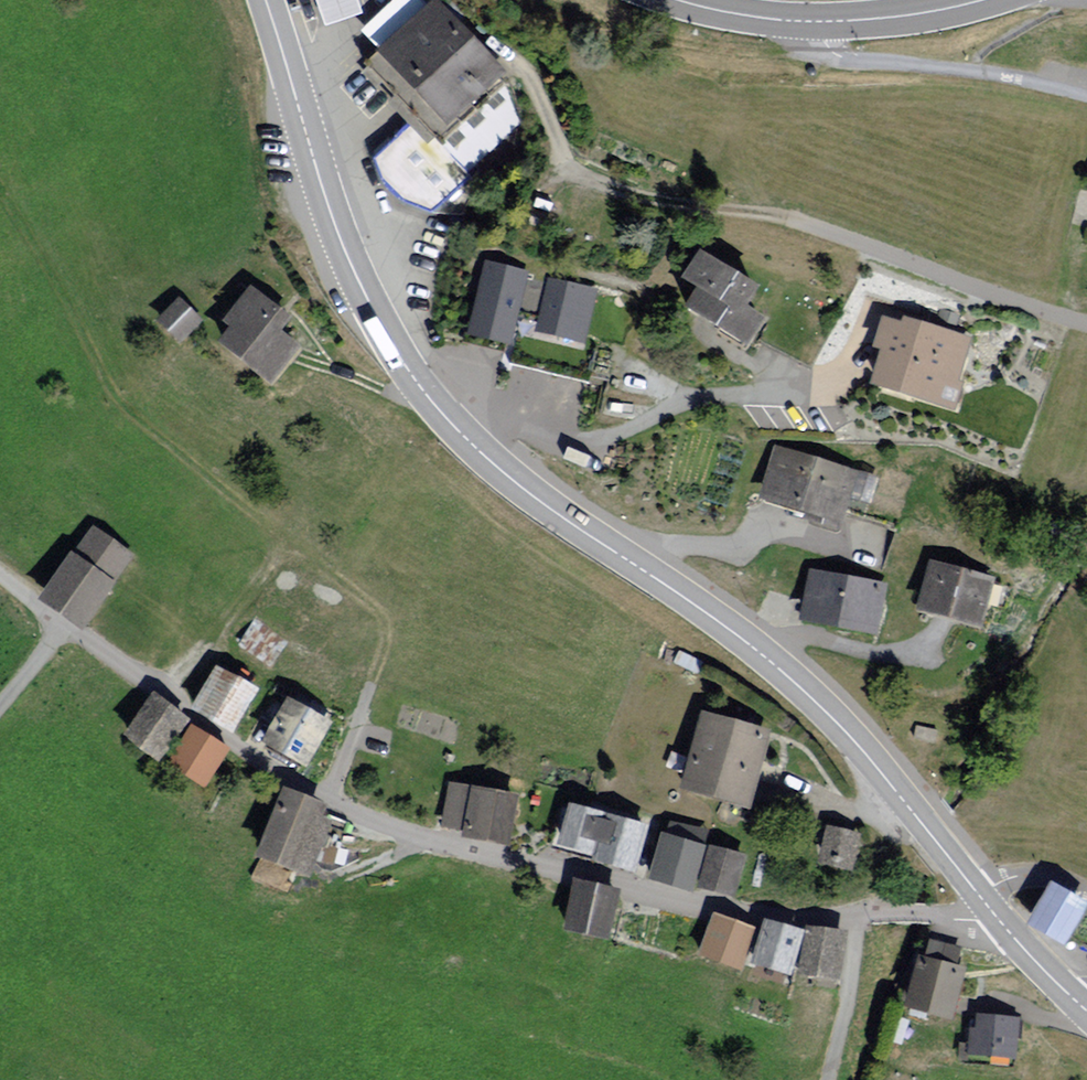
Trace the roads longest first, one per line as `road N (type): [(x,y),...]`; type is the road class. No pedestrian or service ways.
road 1 (secondary): [(976,891),(864,751),(792,680),(516,482),(425,393),(347,256),(266,0)]
road 2 (residential): [(59,632),(331,805),(413,842),(668,903),(866,917)]
road 3 (track): [(1086,330),(797,224),(631,196),(585,178),(556,146),(515,66)]
road 4 (residential): [(809,21),(841,57),(987,73),(1086,96)]
road 5 (secondary): [(809,21),(982,0)]
road 6 (unclassified): [(866,917),(828,1079)]
road 7 (residential): [(866,917),(998,919)]
road 8 (secondary): [(679,0),(809,21)]
road 9 (secondary): [(1086,1012),(998,919)]

